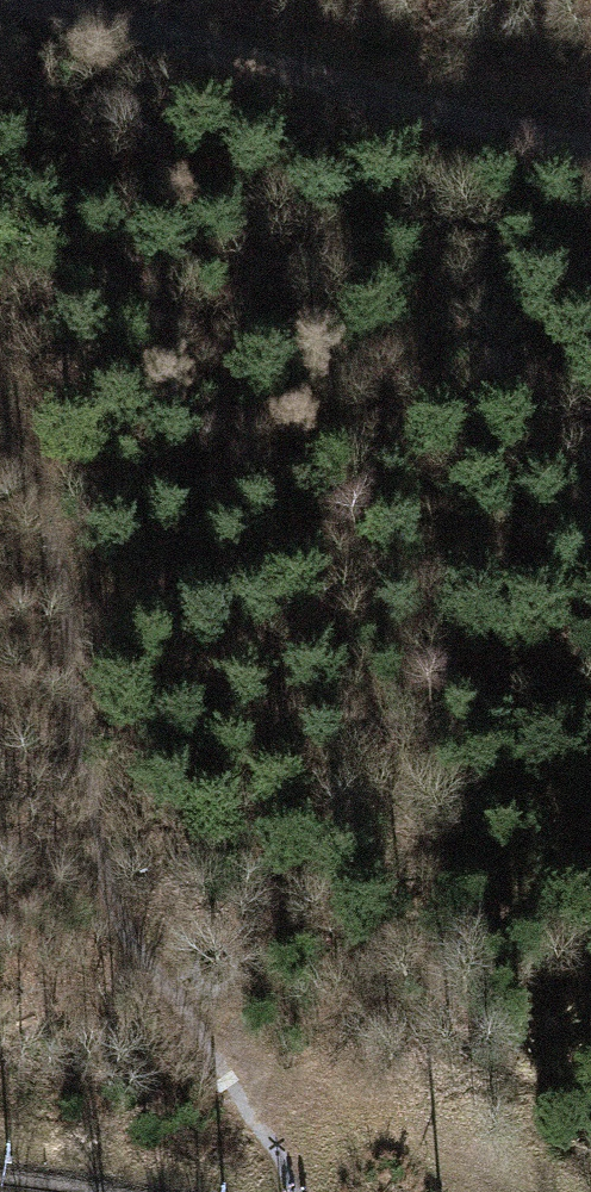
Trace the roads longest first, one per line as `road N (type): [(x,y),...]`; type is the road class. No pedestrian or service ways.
road 1 (track): [(0,431),(33,478),(63,559),(89,772),(119,901),(297,1191)]
road 2 (track): [(590,143),(71,0)]
road 3 (track): [(225,1072),(415,1105),(490,1174),(590,1190)]

